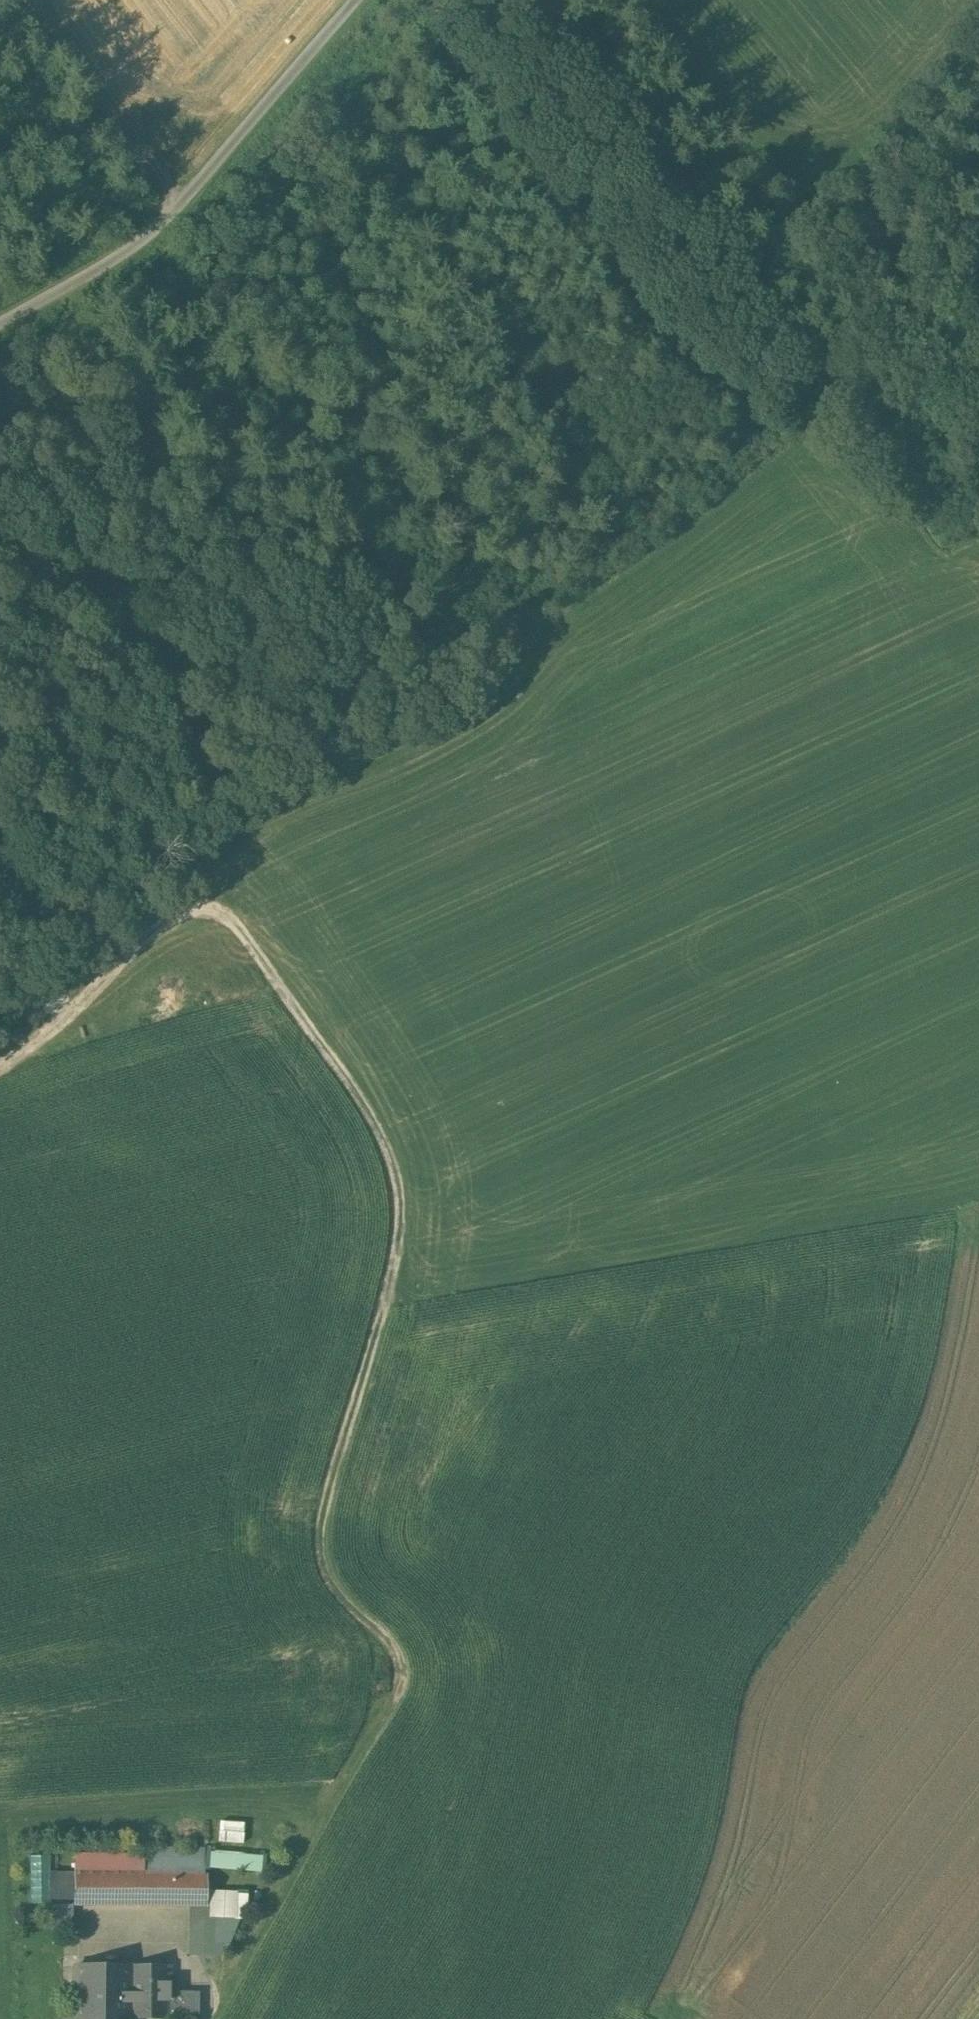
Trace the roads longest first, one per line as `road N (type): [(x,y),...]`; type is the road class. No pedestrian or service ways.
road 1 (track): [(0,1058),(170,911),(209,904),(240,927),(361,1096),(397,1165),(392,1279),(318,1537),(332,1588),(386,1641),(388,1695),(206,2018)]
road 2 (unclassified): [(357,0),(165,224),(0,321)]
road 3 (track): [(181,205),(32,0)]

